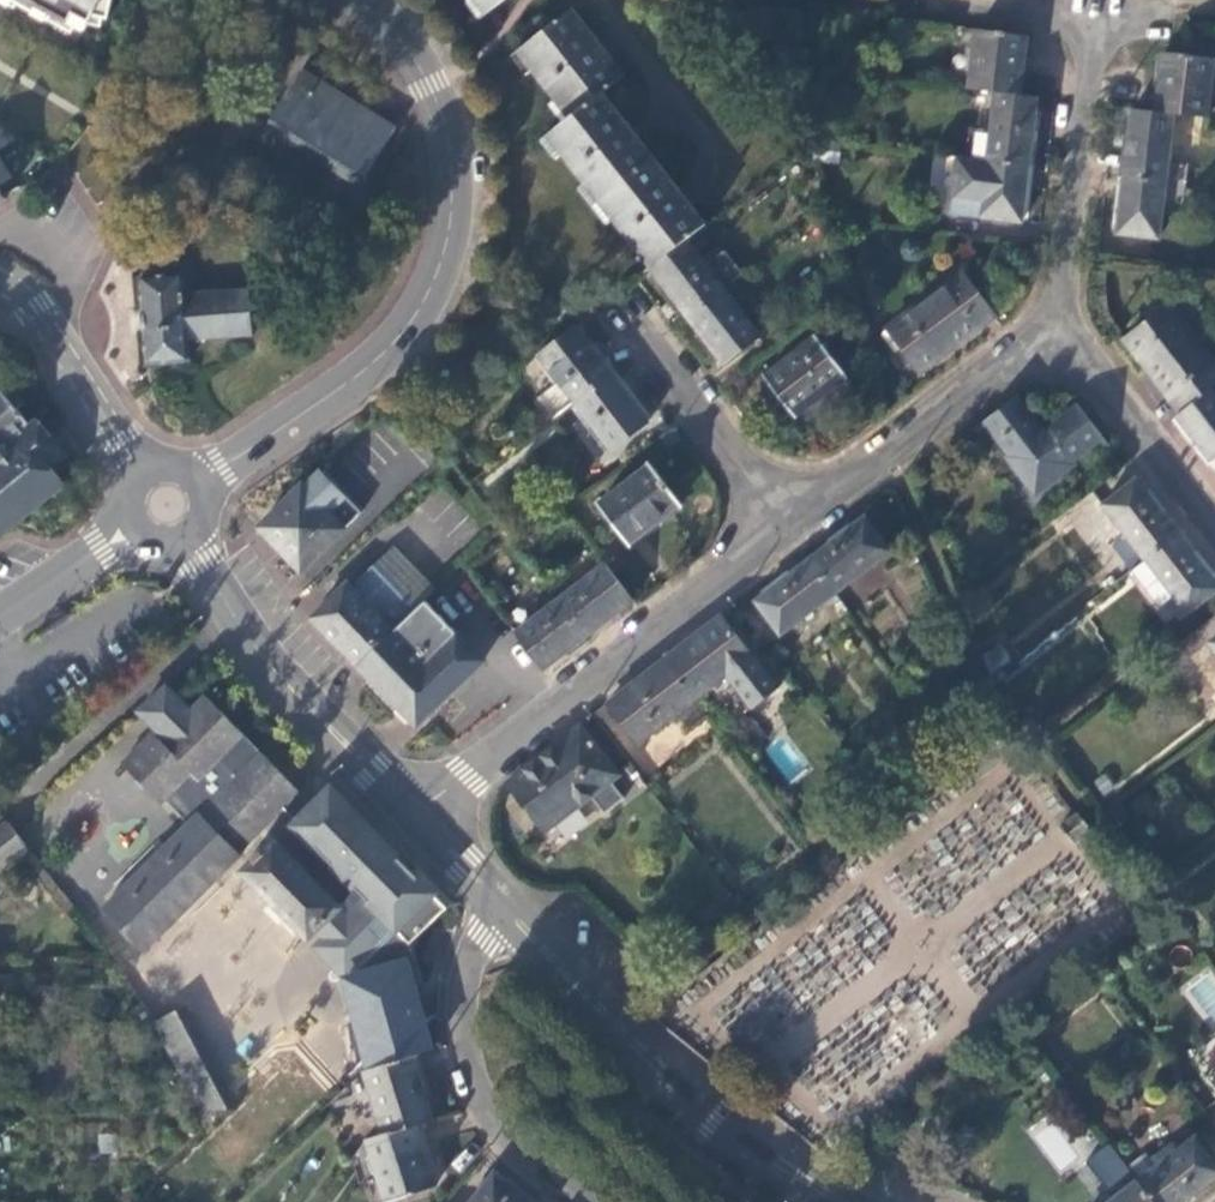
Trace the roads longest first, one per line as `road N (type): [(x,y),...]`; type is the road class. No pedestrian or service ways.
road 1 (tertiary): [(199,481),(384,346),(436,273),(452,178),(445,131),(413,54),(361,0)]
road 2 (residential): [(417,814),(785,528)]
road 3 (secondary): [(841,1201),(714,1117),(505,907)]
road 4 (secondary): [(417,814),(237,611),(185,539)]
road 5 (residential): [(505,907),(467,968),(459,1051),(504,1151),(567,1201)]
road 6 (residential): [(785,528),(1063,330)]
road 7 (residential): [(1096,28),(1063,330)]
road 8 (residential): [(785,528),(616,311)]
road 9 (residential): [(1214,526),(1063,330)]
road 10 (unclassified): [(0,284),(17,292),(143,470)]
road 11 (residential): [(924,9),(1096,28)]
road 12 (secondary): [(0,616),(130,524)]
road 13 (secondary): [(505,907),(417,814)]

